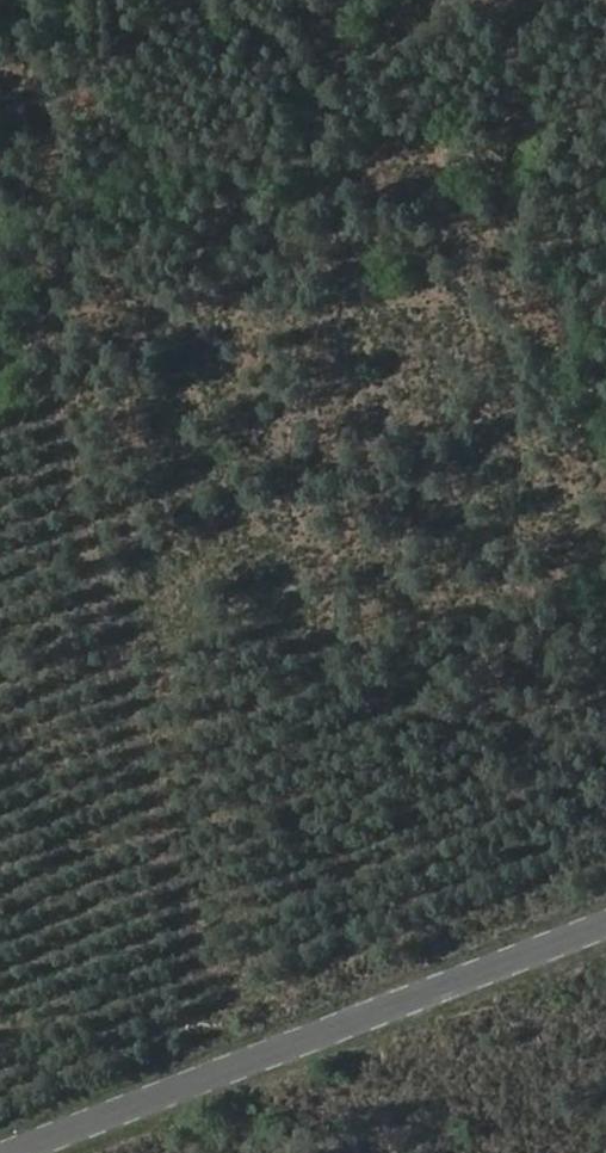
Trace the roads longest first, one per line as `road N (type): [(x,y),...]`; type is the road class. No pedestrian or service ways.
road 1 (tertiary): [(6,1152),(605,923)]

